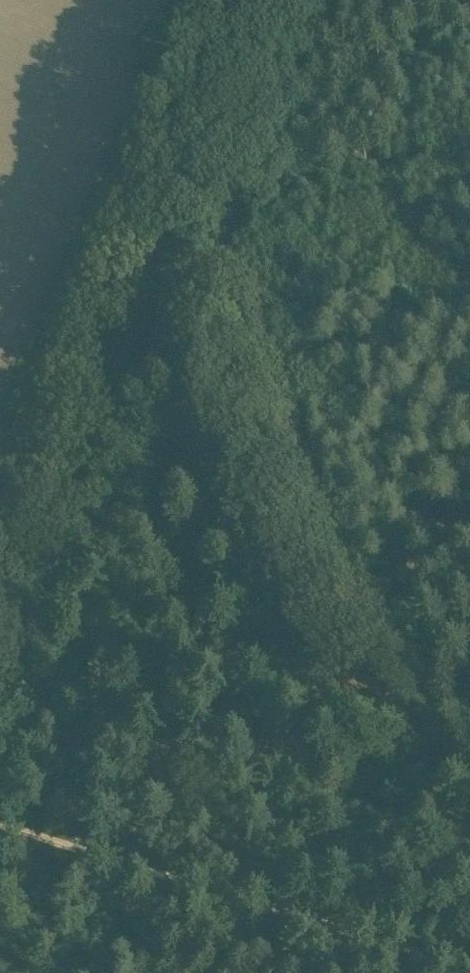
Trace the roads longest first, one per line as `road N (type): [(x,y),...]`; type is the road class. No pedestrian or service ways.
road 1 (track): [(0,824),(469,966)]

